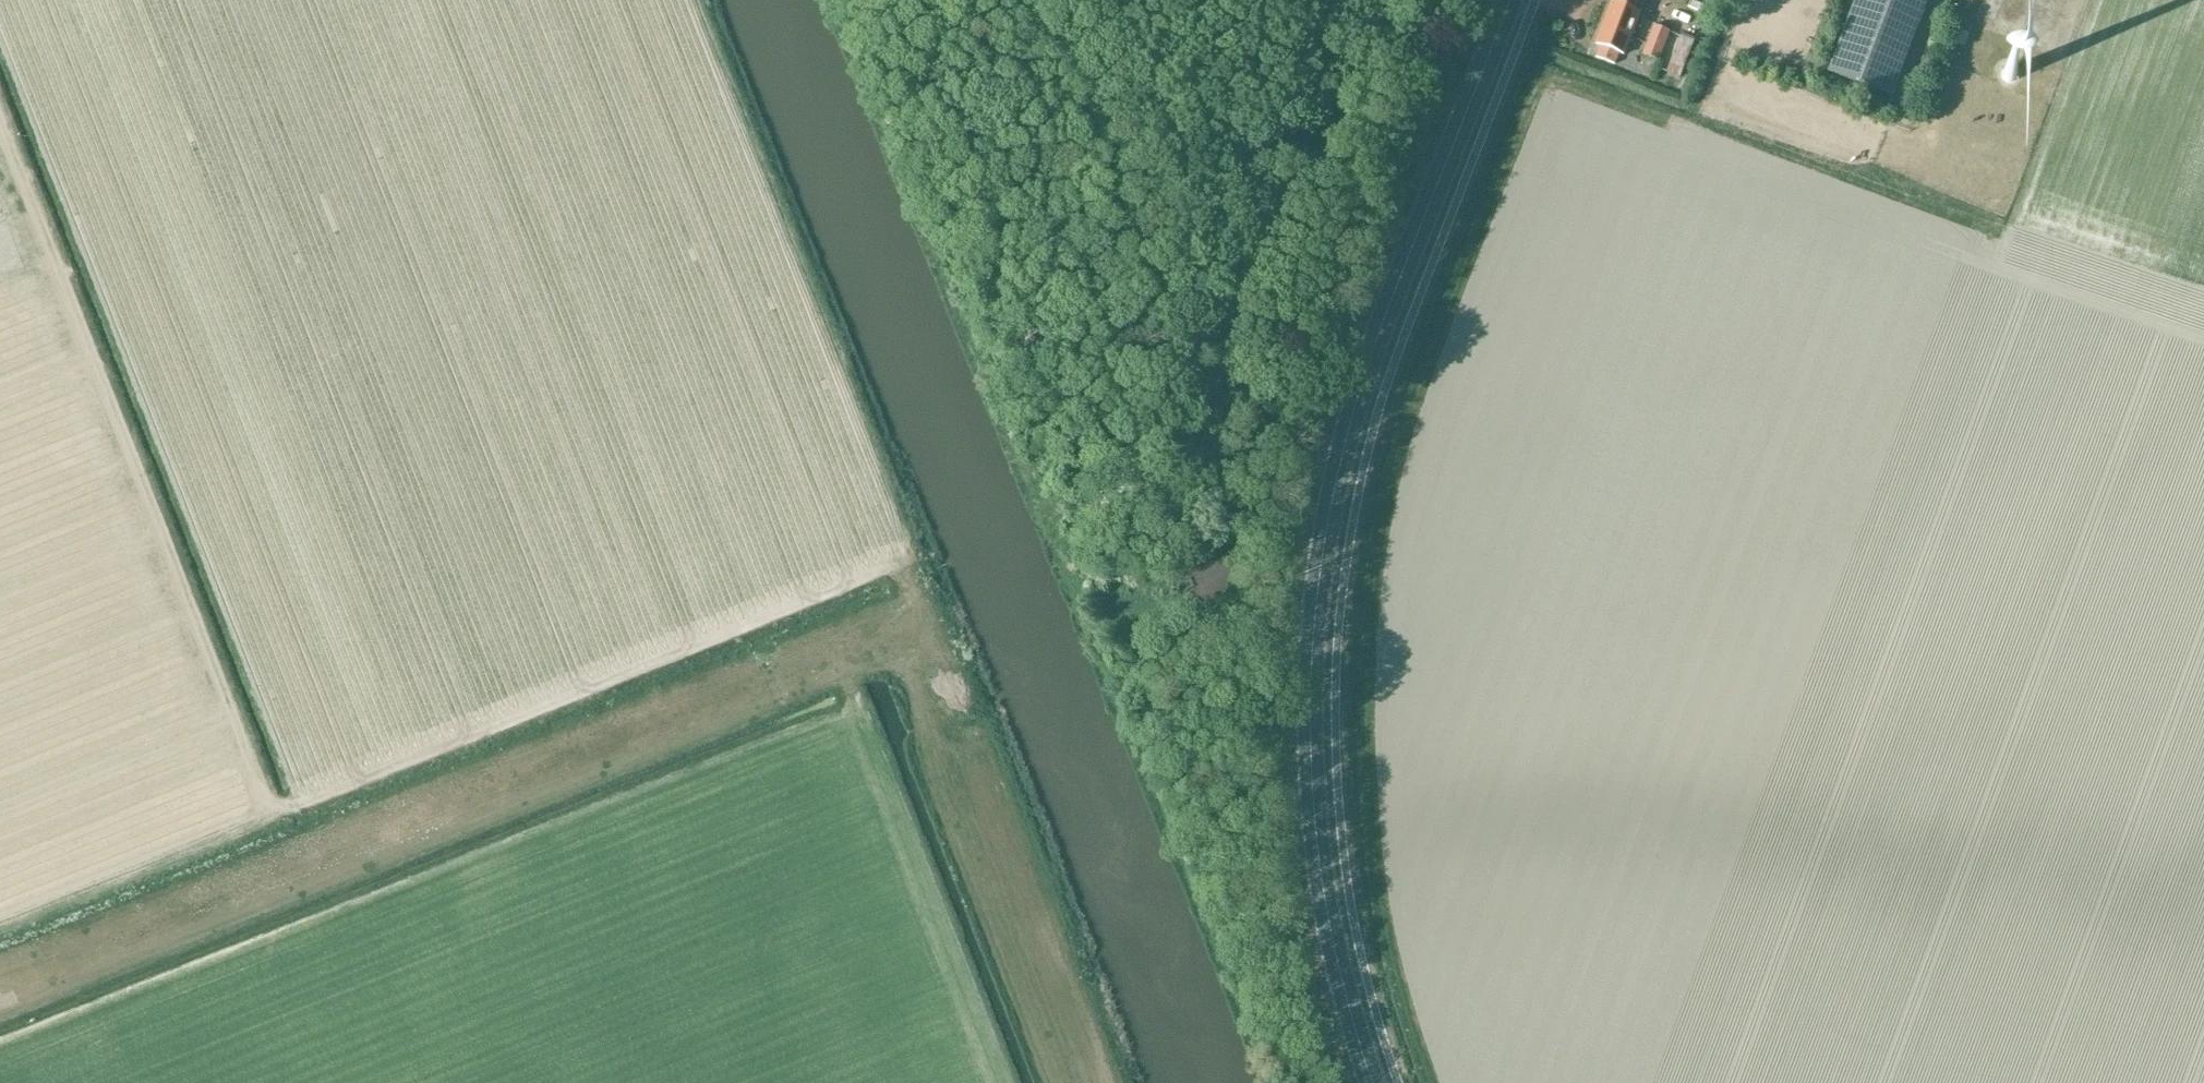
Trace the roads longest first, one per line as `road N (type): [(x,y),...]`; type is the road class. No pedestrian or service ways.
road 1 (secondary): [(1371,1082),(1348,1023),(1315,862),(1309,706),(1328,552),(1352,440),(1511,0)]

